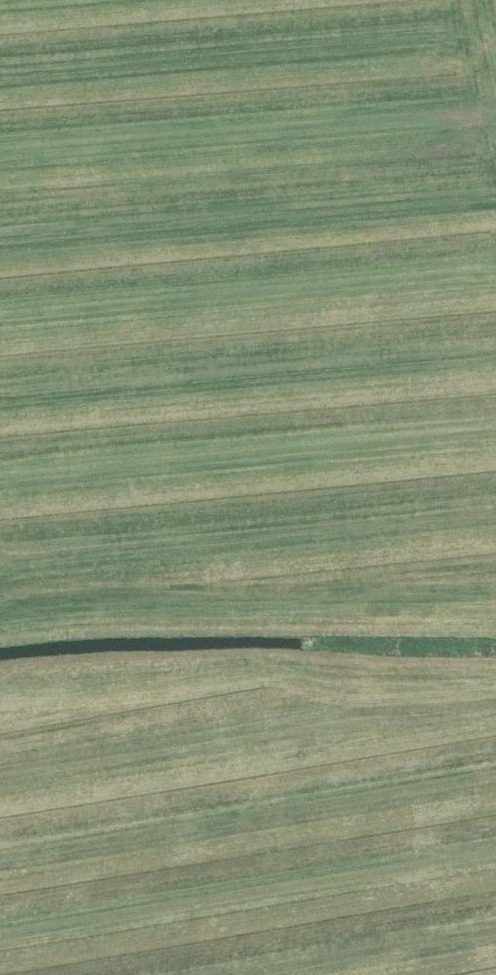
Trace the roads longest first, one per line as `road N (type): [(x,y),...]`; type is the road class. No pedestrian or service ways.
road 1 (track): [(0,631),(195,618),(495,618)]

